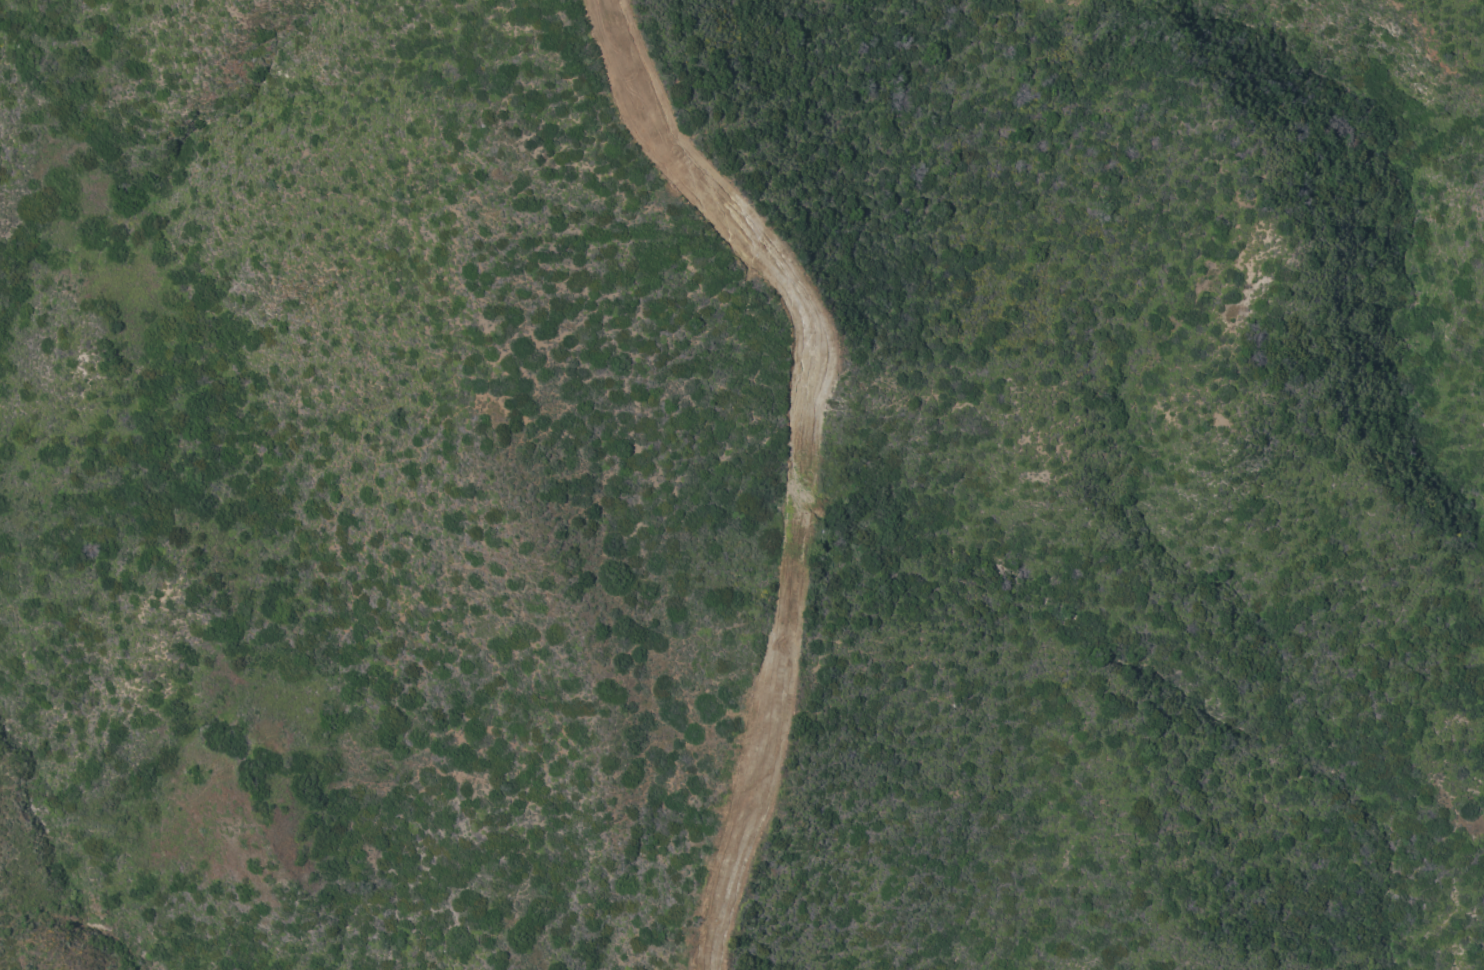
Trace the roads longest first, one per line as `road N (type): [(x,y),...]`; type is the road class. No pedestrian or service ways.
road 1 (track): [(711,969),(727,870),(776,698),(813,342),(798,297),(773,264),(654,137),(601,0)]

